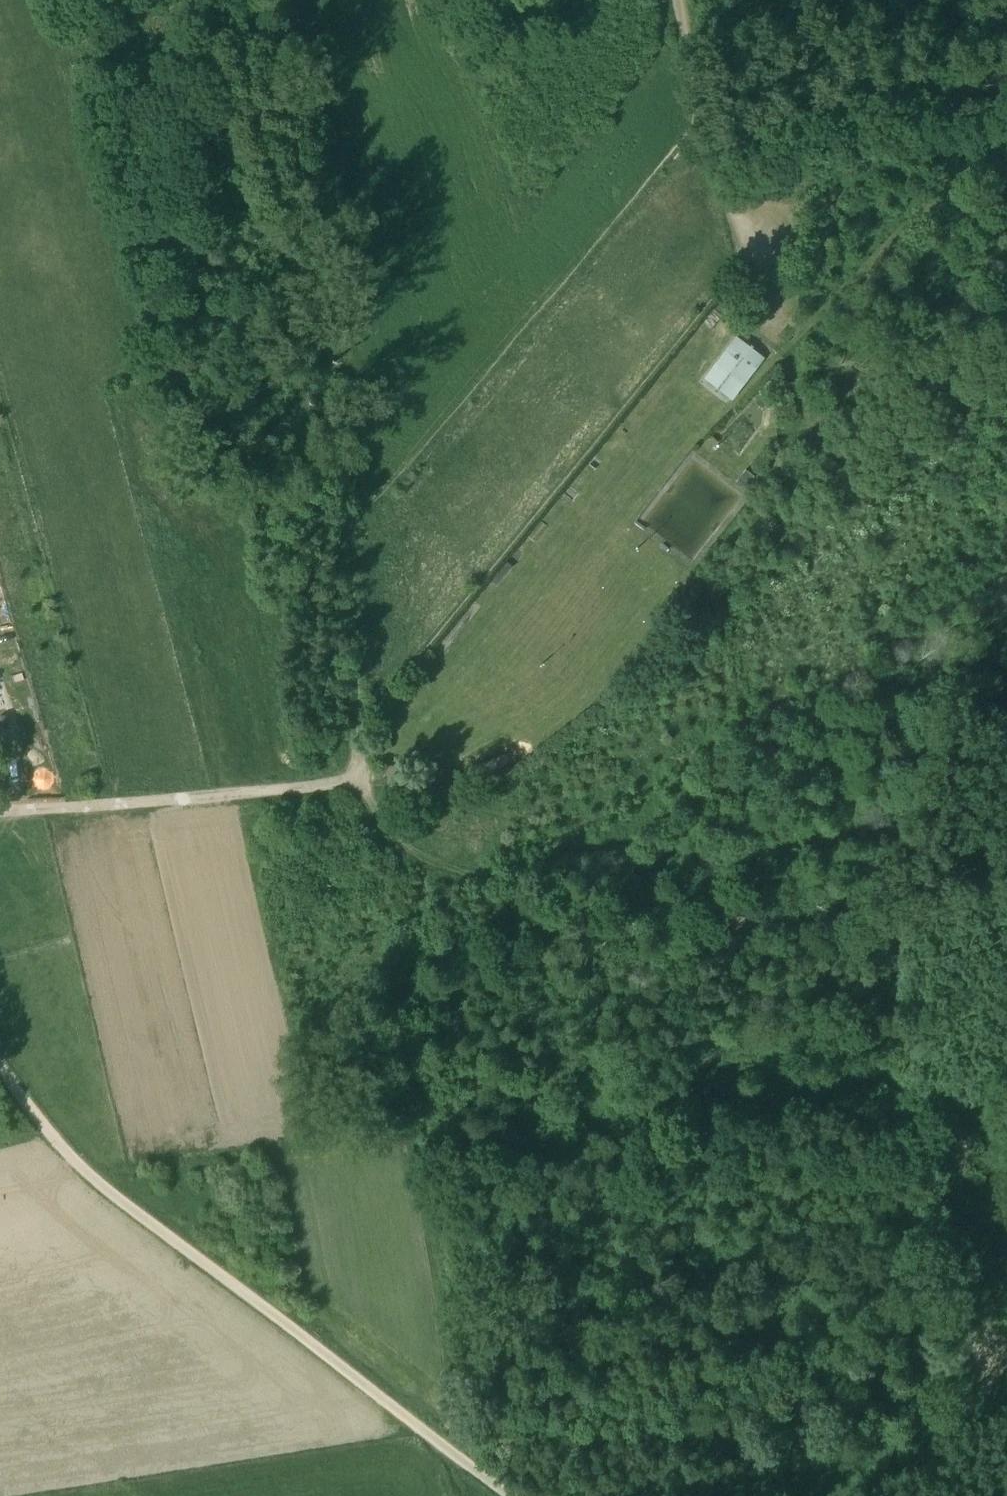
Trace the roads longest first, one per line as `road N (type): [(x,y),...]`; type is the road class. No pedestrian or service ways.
road 1 (unclassified): [(510,1495),(120,1201),(64,1149),(0,1066)]
road 2 (track): [(356,787),(422,866),(498,894),(842,979),(900,974),(918,954)]
road 3 (track): [(0,812),(356,787)]
road 4 (track): [(713,140),(672,0)]

